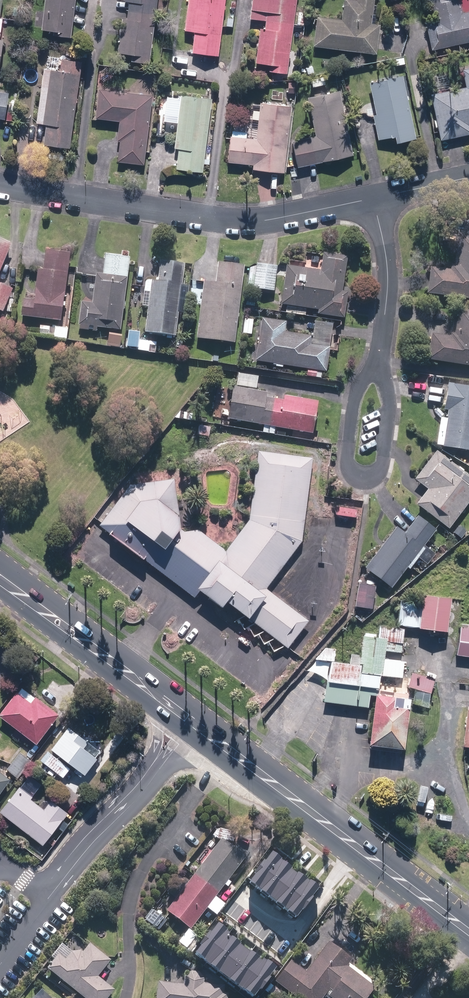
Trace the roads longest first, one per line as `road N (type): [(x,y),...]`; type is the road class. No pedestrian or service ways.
road 1 (secondary): [(0,575),(468,931)]
road 2 (residential): [(371,197),(254,221),(0,186)]
road 3 (unknown): [(334,631),(126,480),(68,551)]
road 4 (residential): [(371,197),(389,285),(378,357)]
road 5 (residential): [(366,480),(348,459),(353,405),(378,357)]
road 6 (residential): [(378,357),(391,396),(383,467),(366,480)]

